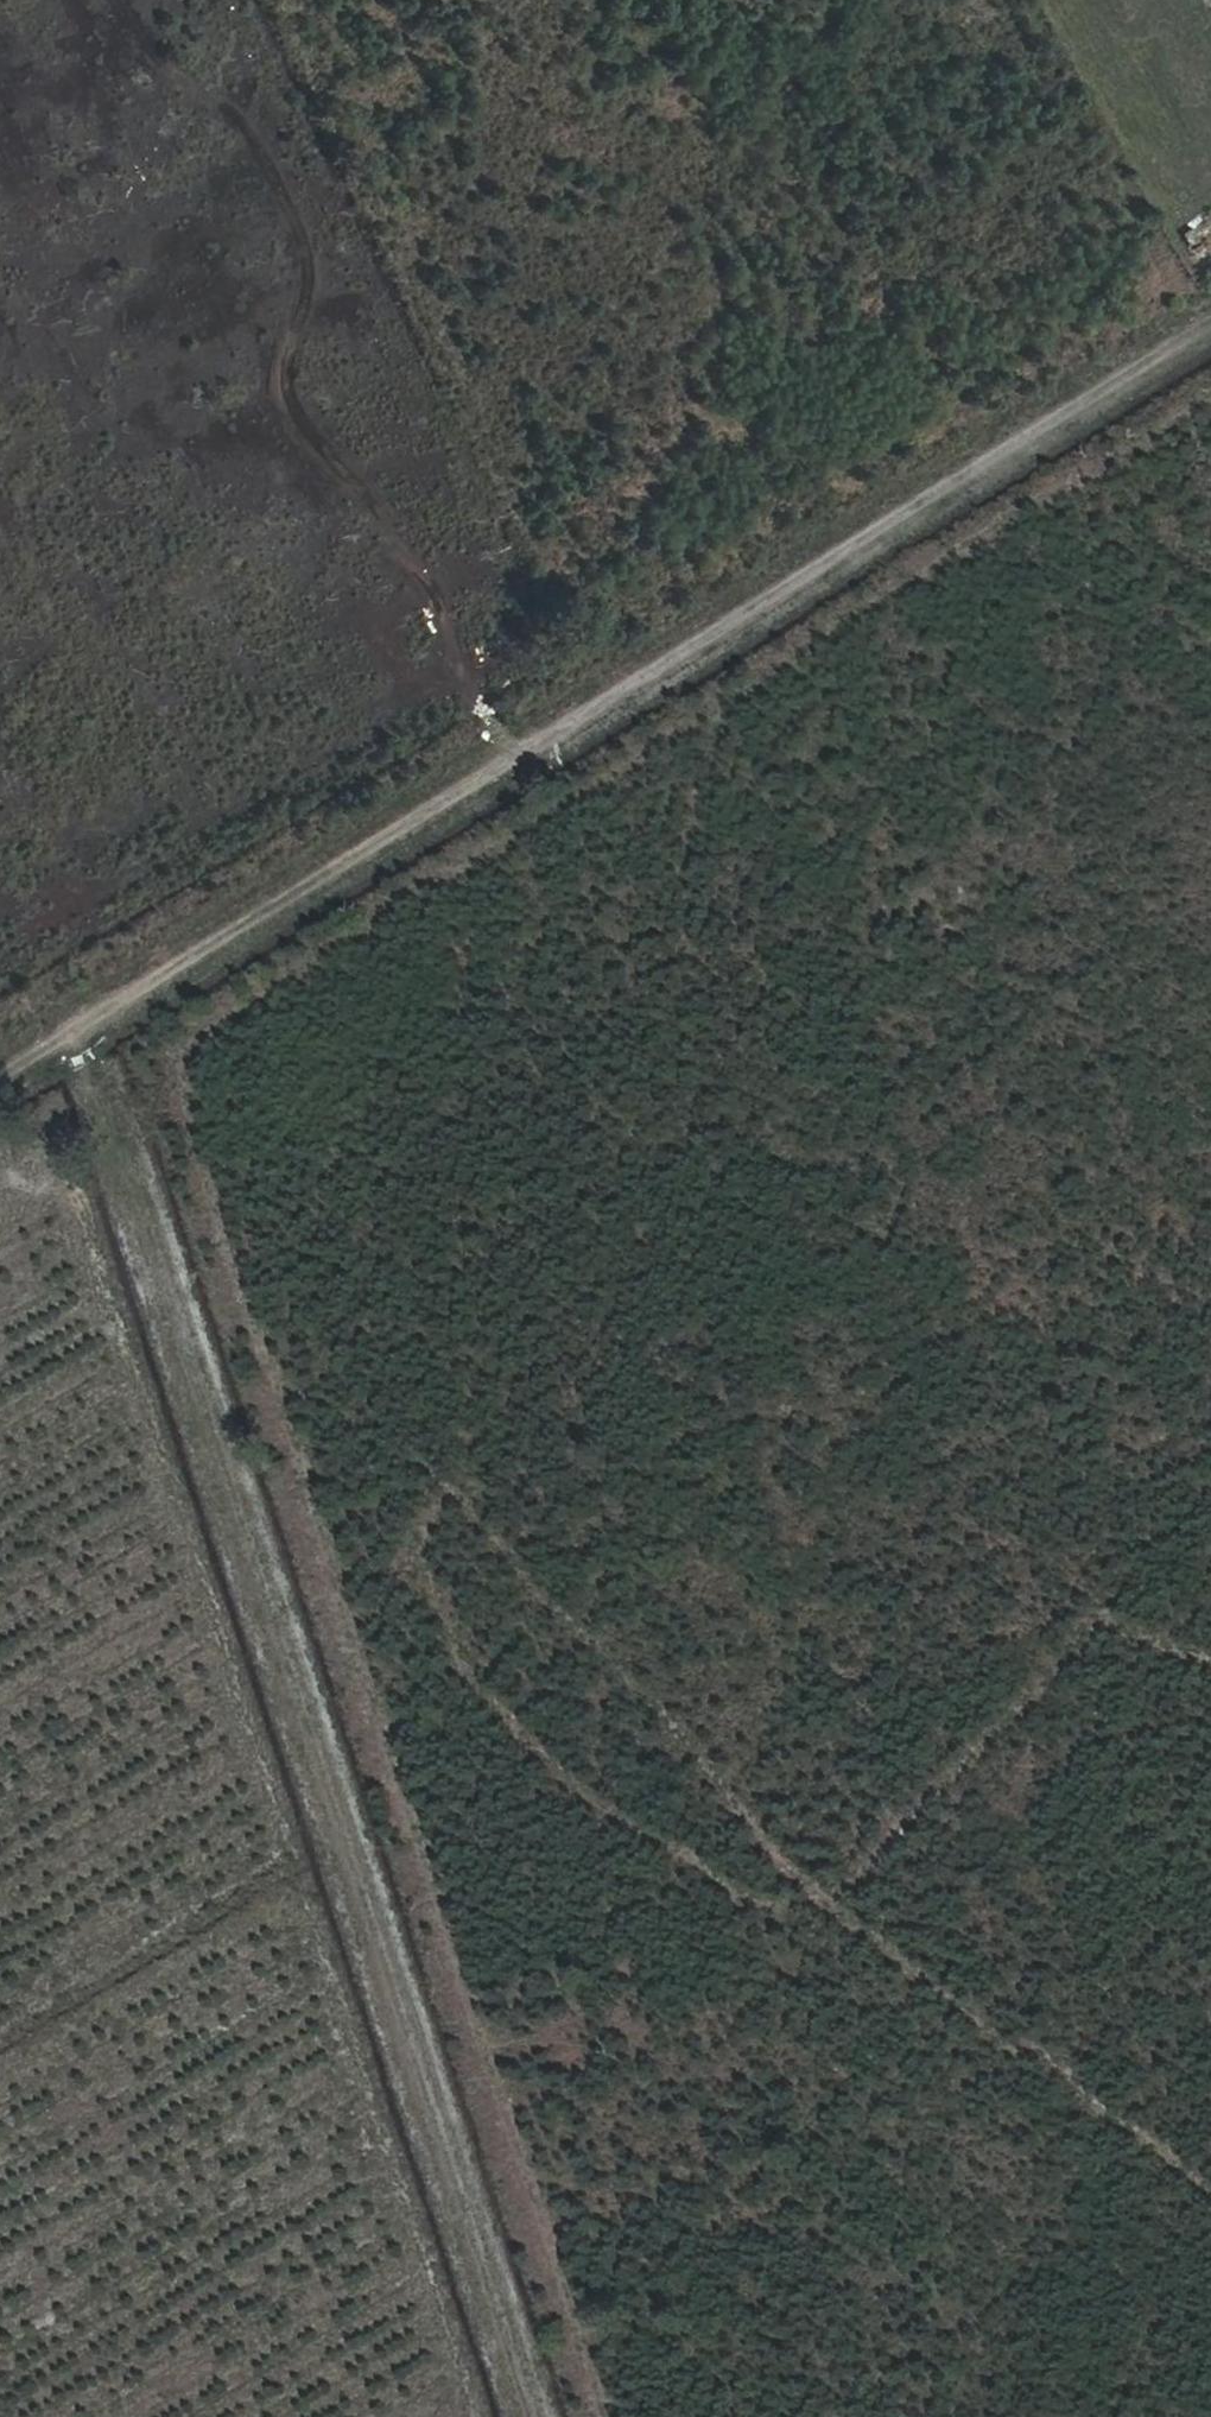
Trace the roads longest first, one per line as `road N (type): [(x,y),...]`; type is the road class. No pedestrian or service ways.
road 1 (track): [(526,2416),(78,1029)]
road 2 (track): [(0,1077),(1210,322)]

